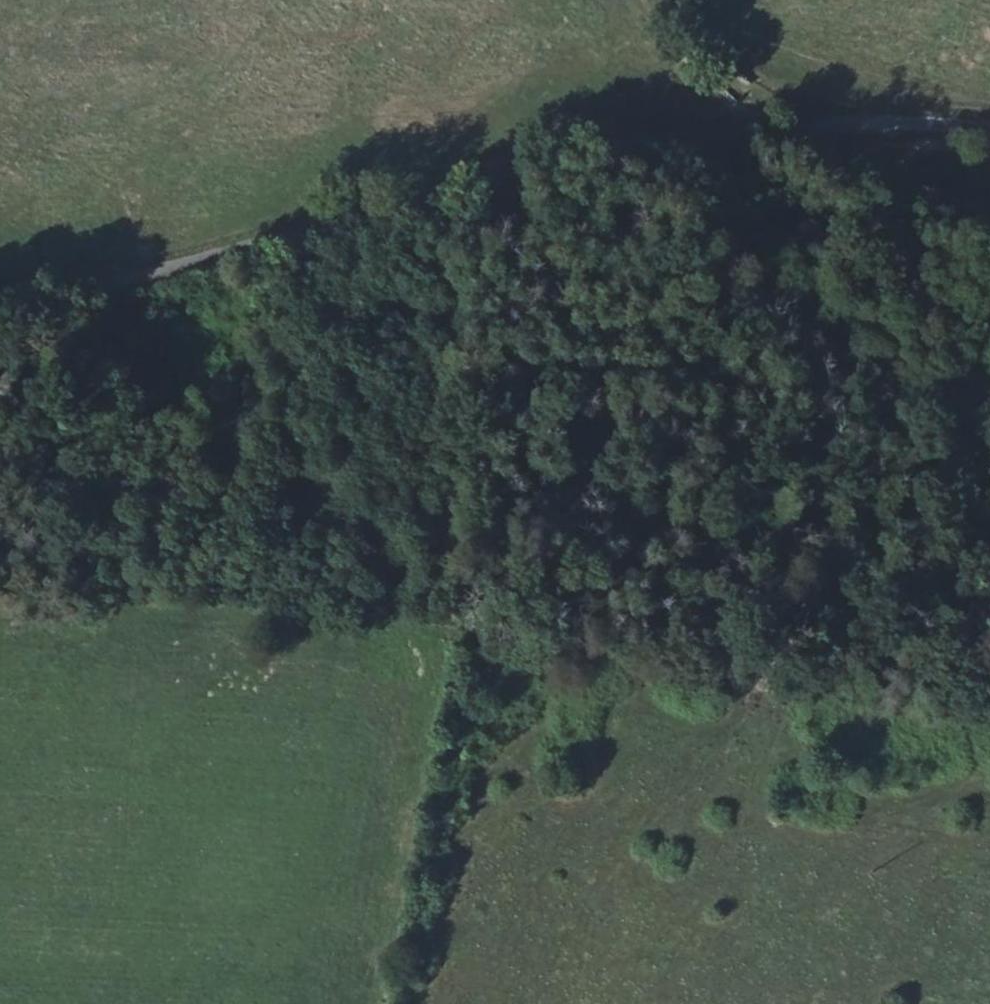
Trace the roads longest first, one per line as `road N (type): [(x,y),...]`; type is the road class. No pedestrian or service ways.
road 1 (unclassified): [(0,326),(489,180),(875,124),(989,127)]

